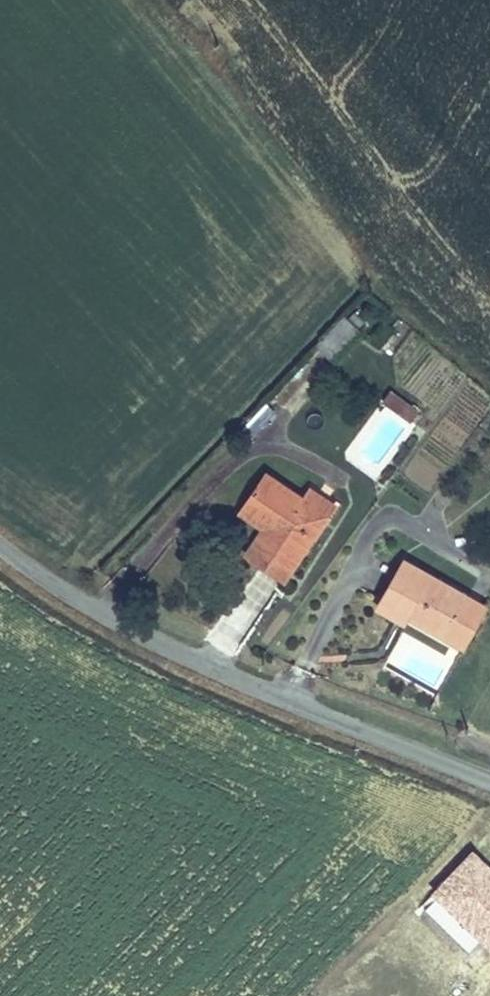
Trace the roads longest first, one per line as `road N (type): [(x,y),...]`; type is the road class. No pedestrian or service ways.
road 1 (tertiary): [(489,784),(212,668),(101,614),(0,545)]

